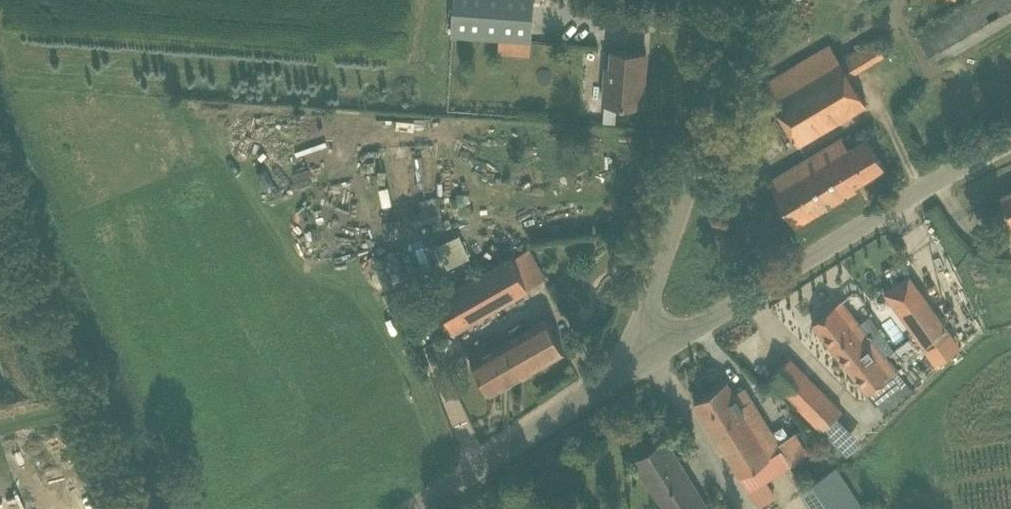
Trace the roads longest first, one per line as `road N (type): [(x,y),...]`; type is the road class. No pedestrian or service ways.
road 1 (unclassified): [(657,353),(1010,140)]
road 2 (unclassified): [(657,353),(645,316),(738,0)]
road 3 (unclassified): [(143,508),(0,179)]
road 4 (unclassified): [(412,508),(657,353)]

